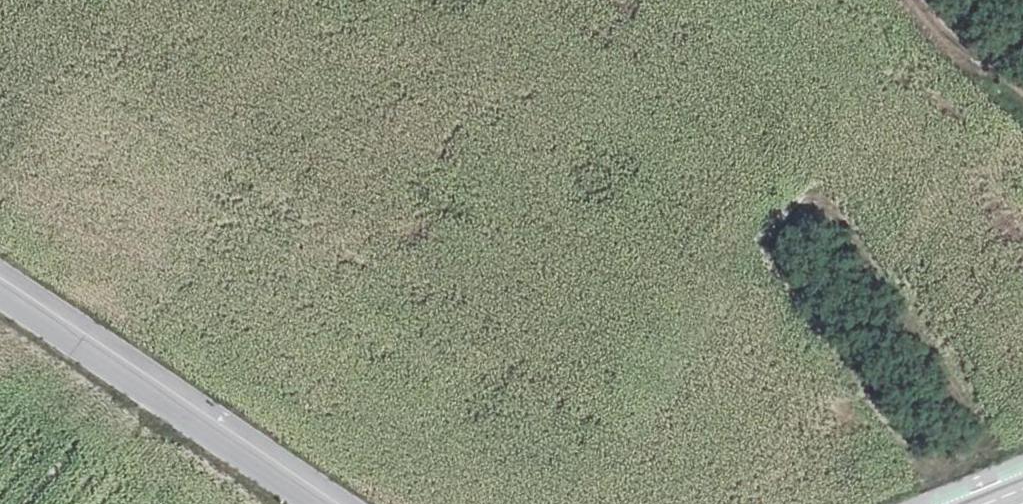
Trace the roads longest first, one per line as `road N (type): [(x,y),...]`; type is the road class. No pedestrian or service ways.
road 1 (unclassified): [(0,292),(314,503)]
road 2 (track): [(1022,105),(933,0)]

